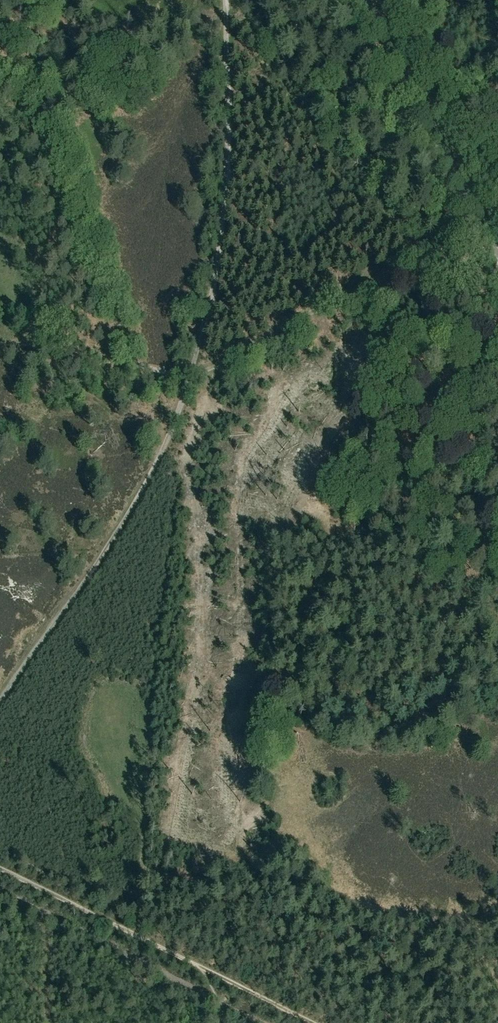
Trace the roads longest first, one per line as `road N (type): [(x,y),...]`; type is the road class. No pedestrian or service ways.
road 1 (track): [(222,0),(226,60),(217,167),(190,376),(106,546),(0,694)]
road 2 (track): [(0,63),(48,105),(119,351),(190,376),(497,206)]
road 3 (track): [(0,867),(314,1022)]
road 4 (tertiary): [(497,291),(352,0)]
road 5 (track): [(0,892),(261,1022)]

